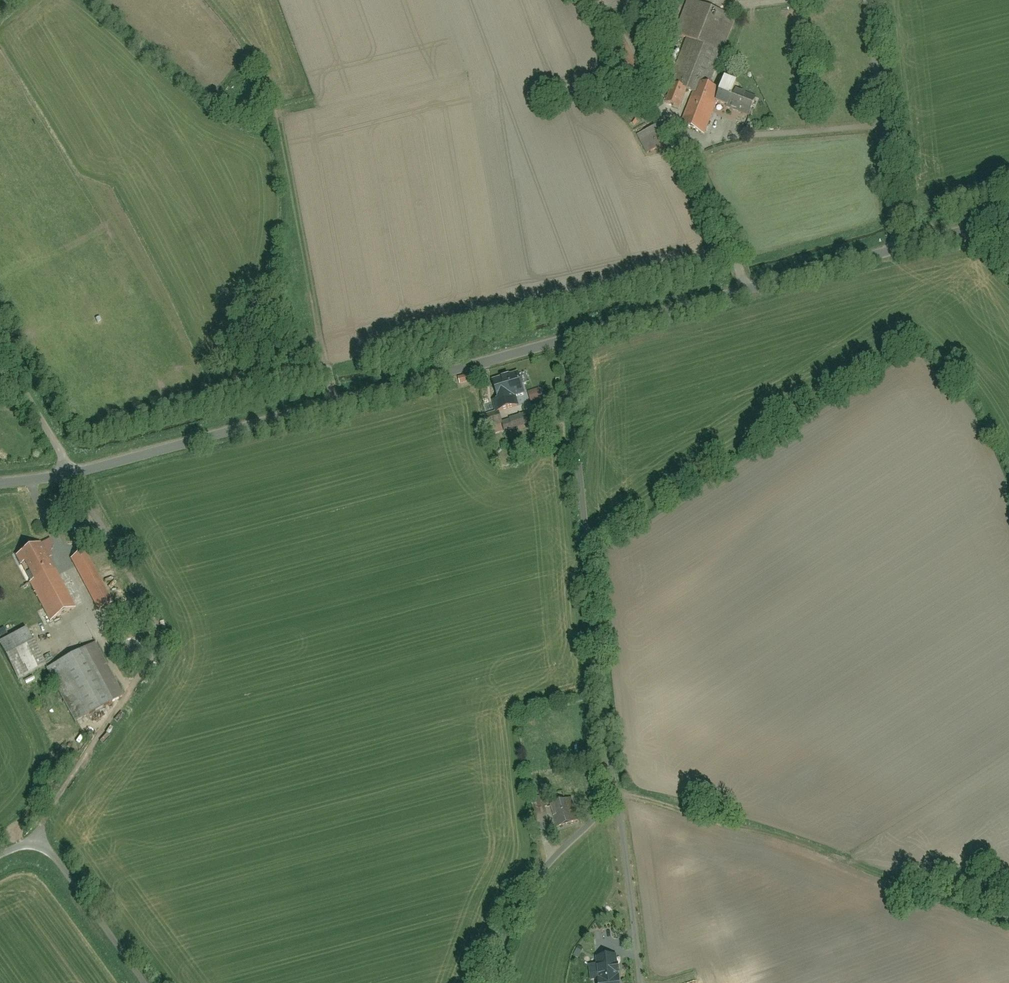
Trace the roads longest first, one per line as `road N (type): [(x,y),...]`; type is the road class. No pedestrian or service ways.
road 1 (residential): [(498,982),(532,897),(612,803),(566,342)]
road 2 (residential): [(72,475),(566,342)]
road 3 (track): [(50,851),(41,834),(134,689),(28,480)]
road 4 (residential): [(566,342),(896,249)]
road 5 (residential): [(896,249),(869,0)]
road 6 (residential): [(0,860),(35,843),(50,851),(144,982)]
road 7 (track): [(612,803),(623,814),(641,982)]
road 8 (residential): [(0,351),(72,475)]

